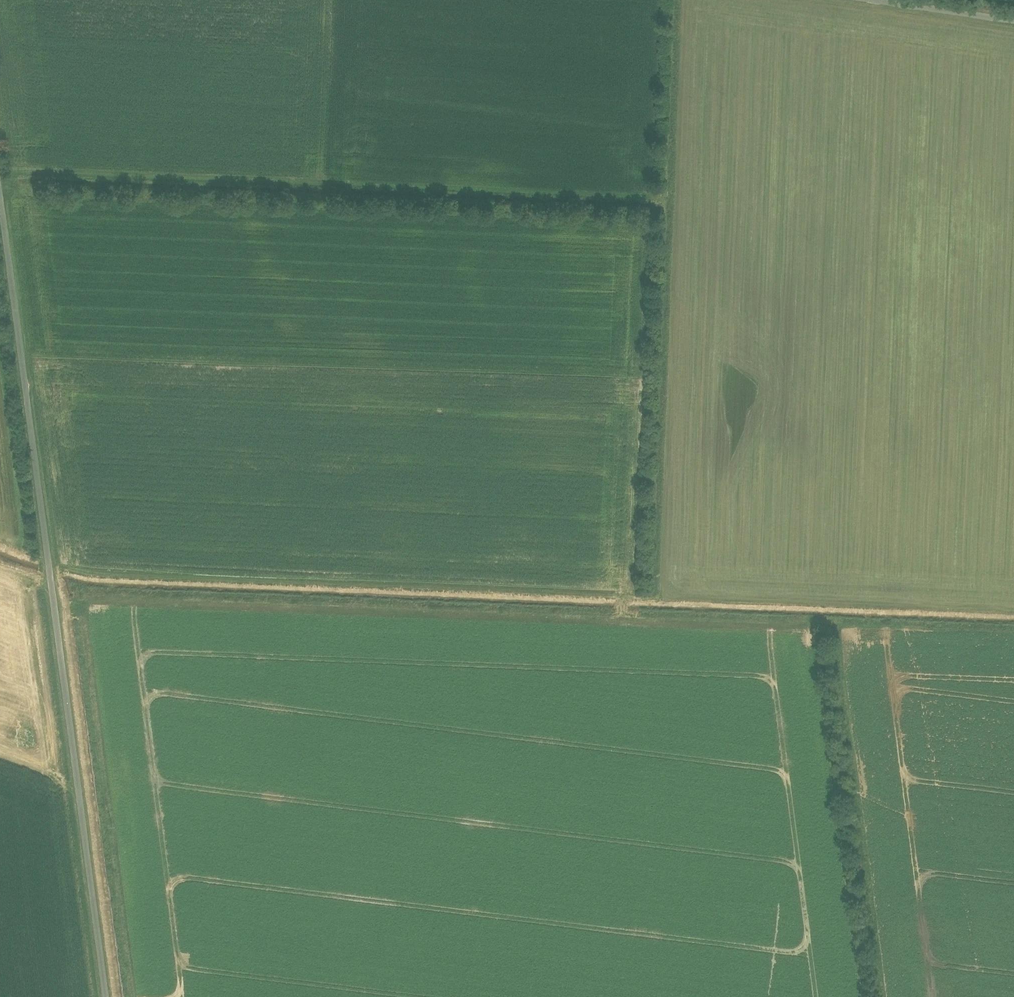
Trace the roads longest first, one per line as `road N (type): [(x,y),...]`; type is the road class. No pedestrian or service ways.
road 1 (residential): [(0,206),(105,996)]

